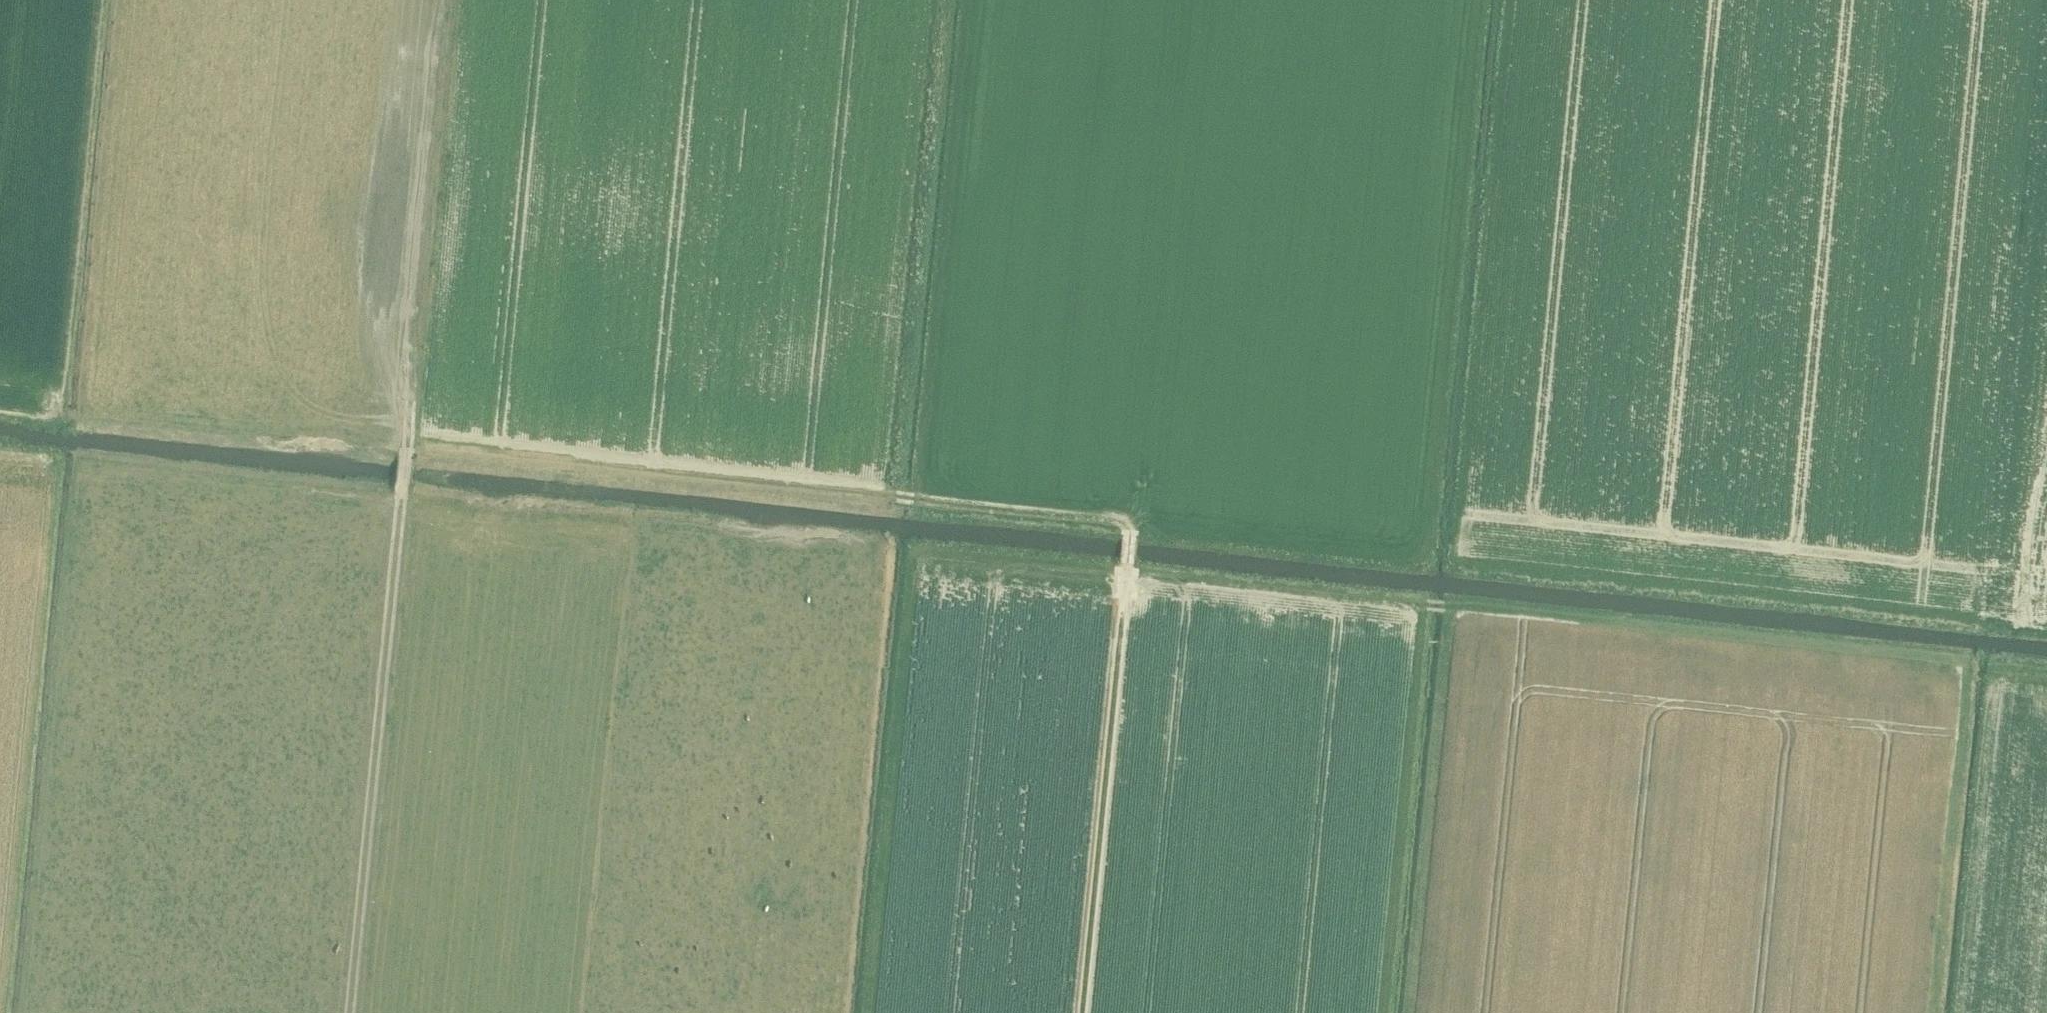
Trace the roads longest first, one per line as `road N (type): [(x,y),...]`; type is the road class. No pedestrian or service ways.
road 1 (track): [(349,1012),(458,0)]
road 2 (track): [(1083,1012),(1125,579)]

